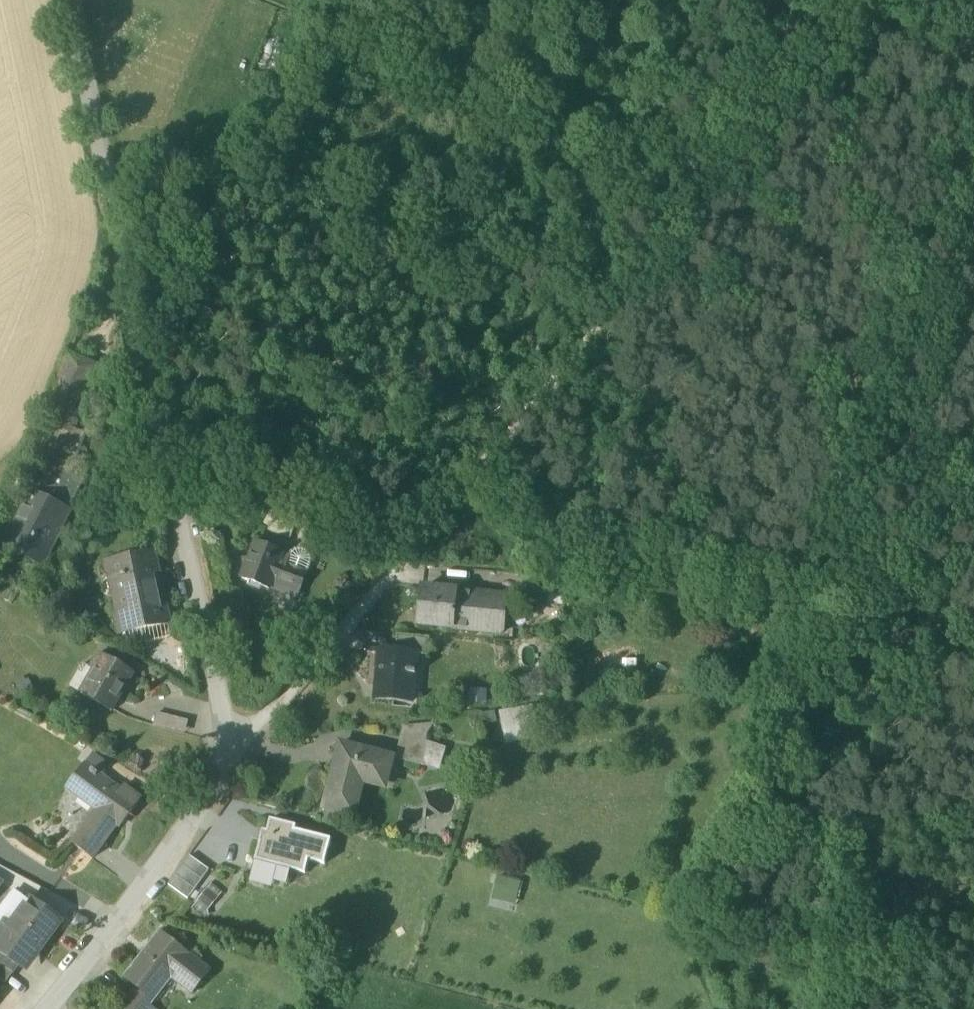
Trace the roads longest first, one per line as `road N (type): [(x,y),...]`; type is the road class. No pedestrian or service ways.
road 1 (track): [(390,573),(878,0)]
road 2 (track): [(973,145),(875,604),(836,728)]
road 3 (unclassified): [(68,0),(173,481)]
road 4 (residential): [(43,1008),(232,752)]
road 5 (track): [(828,1008),(836,728)]
road 6 (residential): [(173,481),(232,752)]
road 7 (residential): [(232,752),(390,573)]
road 8 (track): [(973,718),(836,728)]

